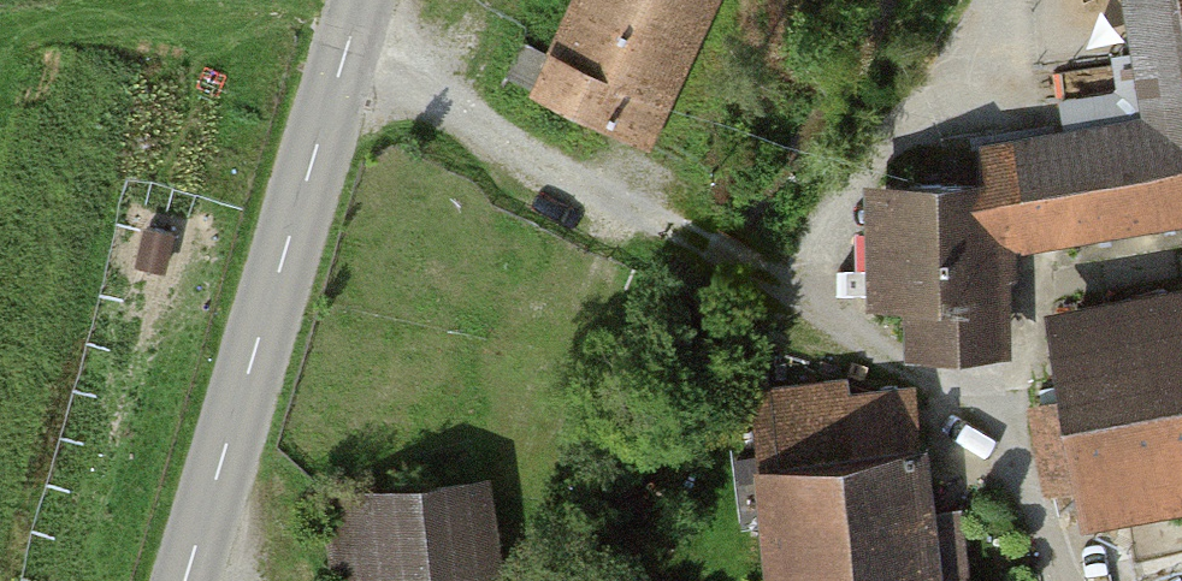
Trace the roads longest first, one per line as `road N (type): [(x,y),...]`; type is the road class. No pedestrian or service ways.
road 1 (track): [(344,67),(818,303),(976,410),(1041,484),(1056,580)]
road 2 (tertiary): [(188,580),(366,0)]

